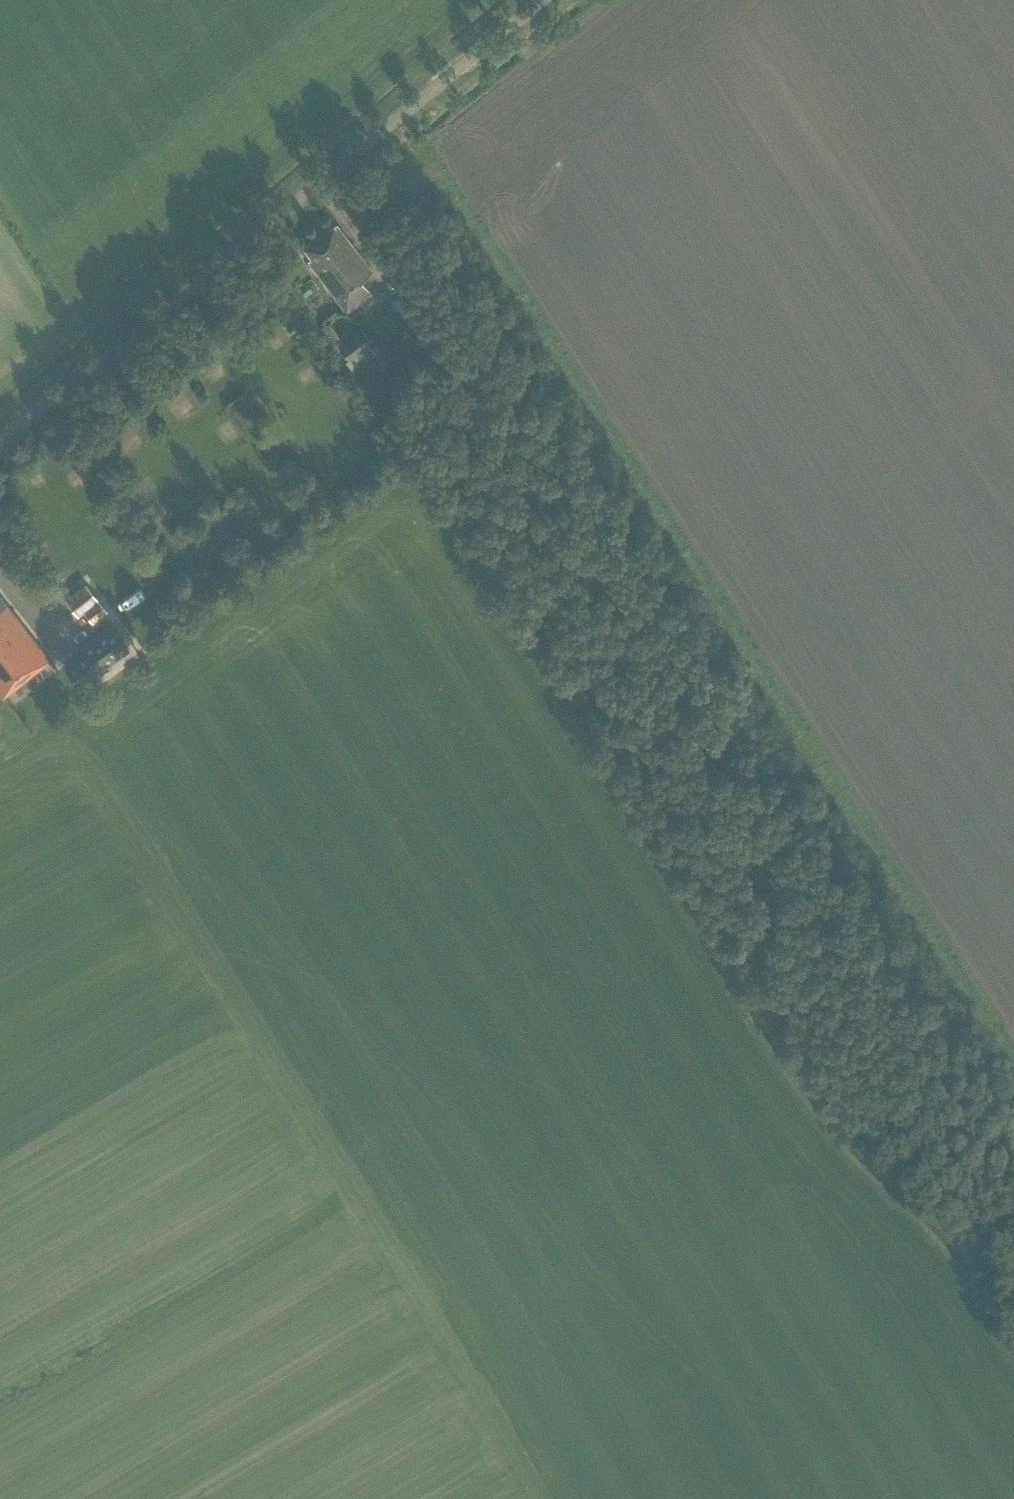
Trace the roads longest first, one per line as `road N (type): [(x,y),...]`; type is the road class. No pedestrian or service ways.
road 1 (unclassified): [(0,446),(556,0)]

